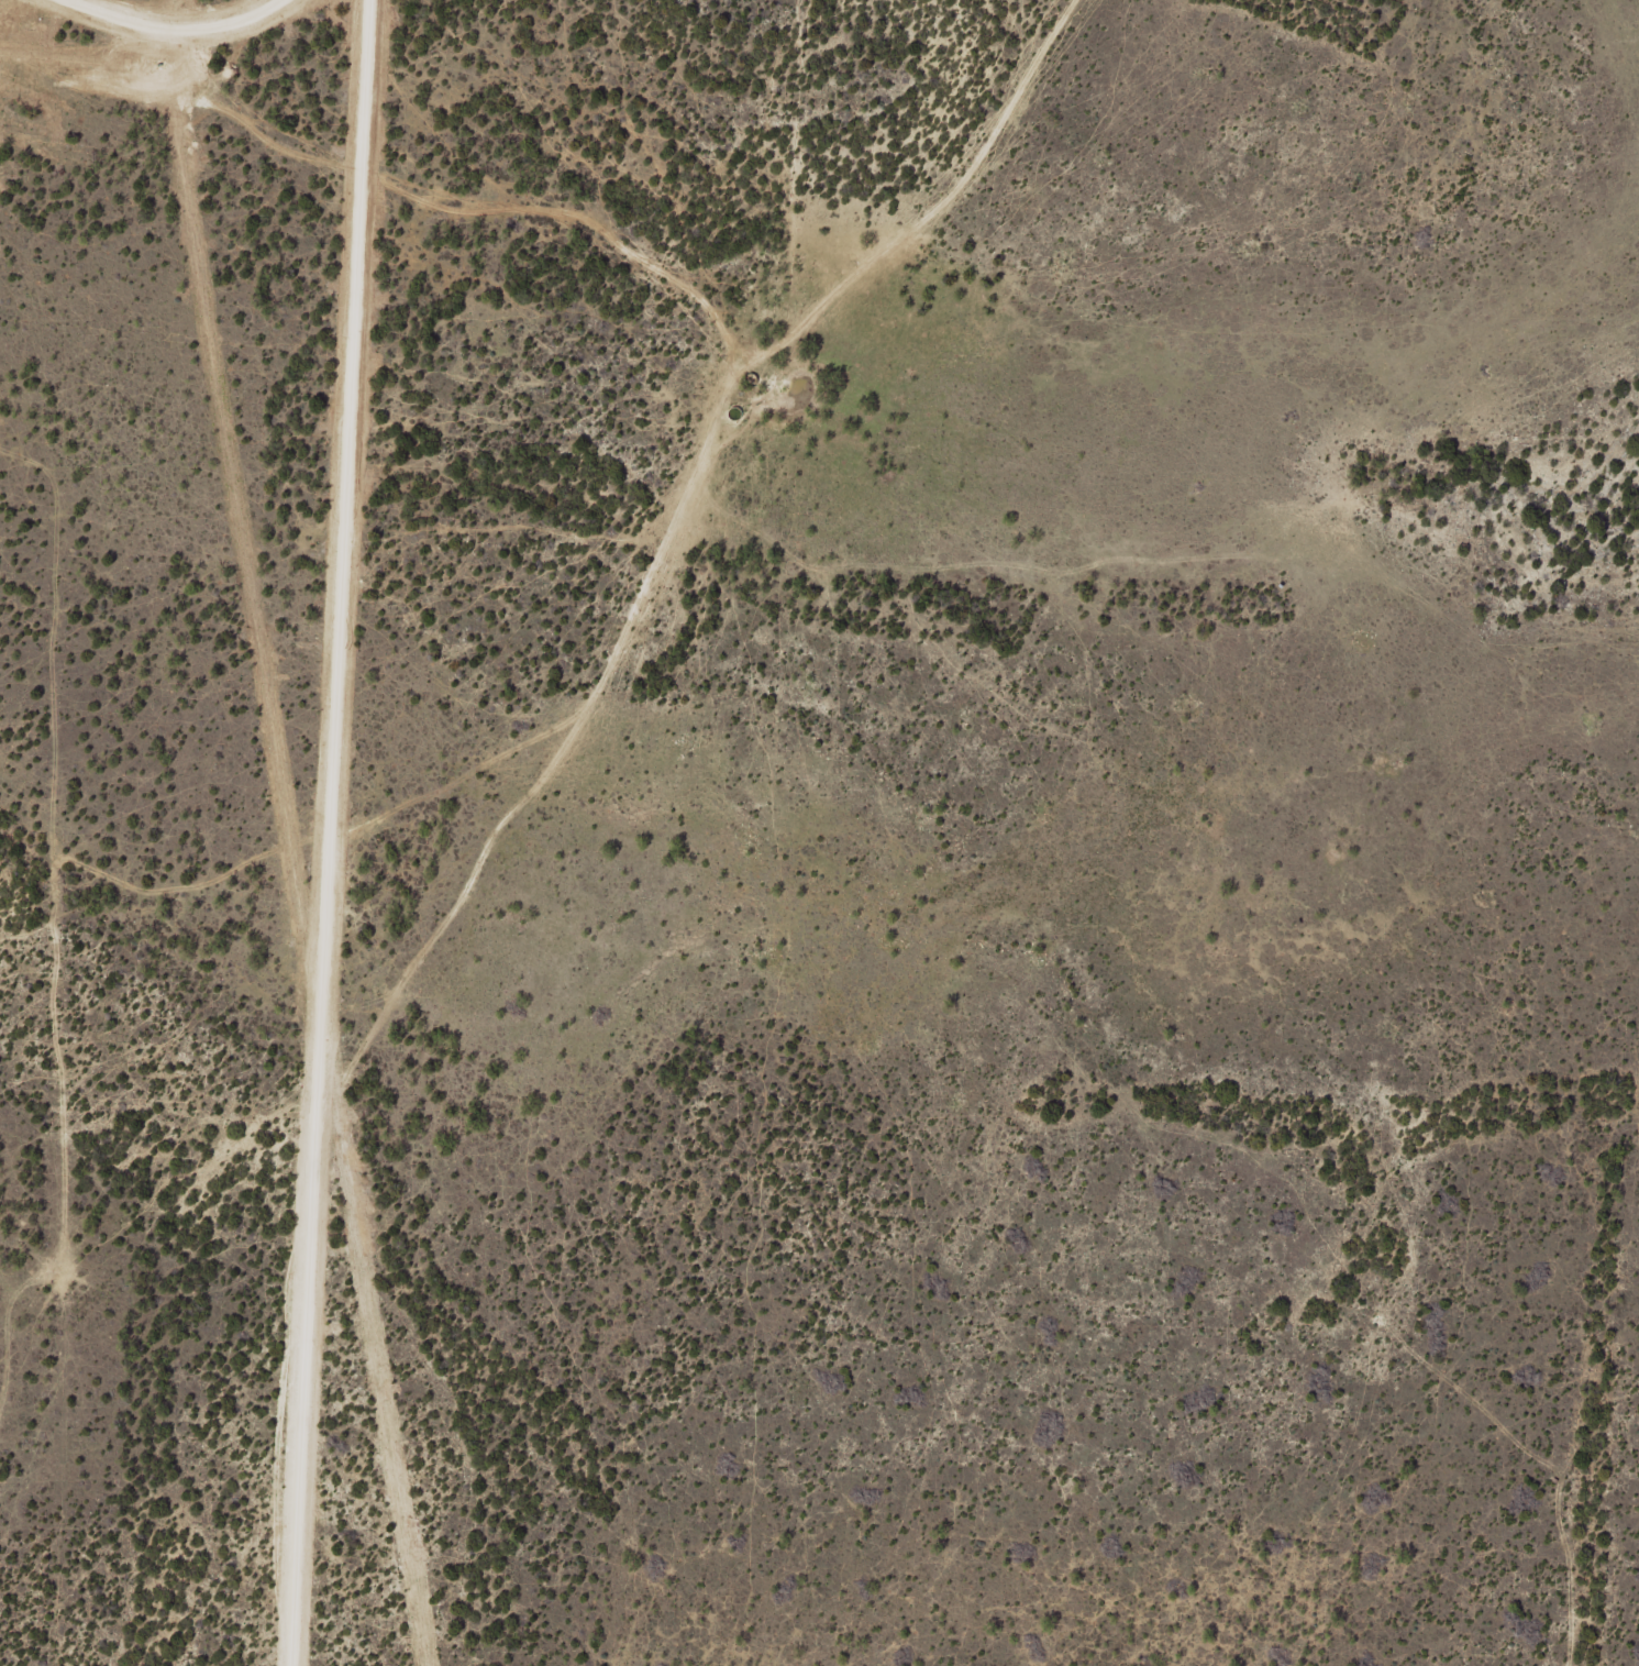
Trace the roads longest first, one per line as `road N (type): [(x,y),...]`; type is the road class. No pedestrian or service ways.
road 1 (residential): [(1108,0),(897,286),(771,383),(595,716),(398,1037),(304,1129),(134,1074),(0,989)]
road 2 (residential): [(272,1665),(299,1478),(304,1129)]

